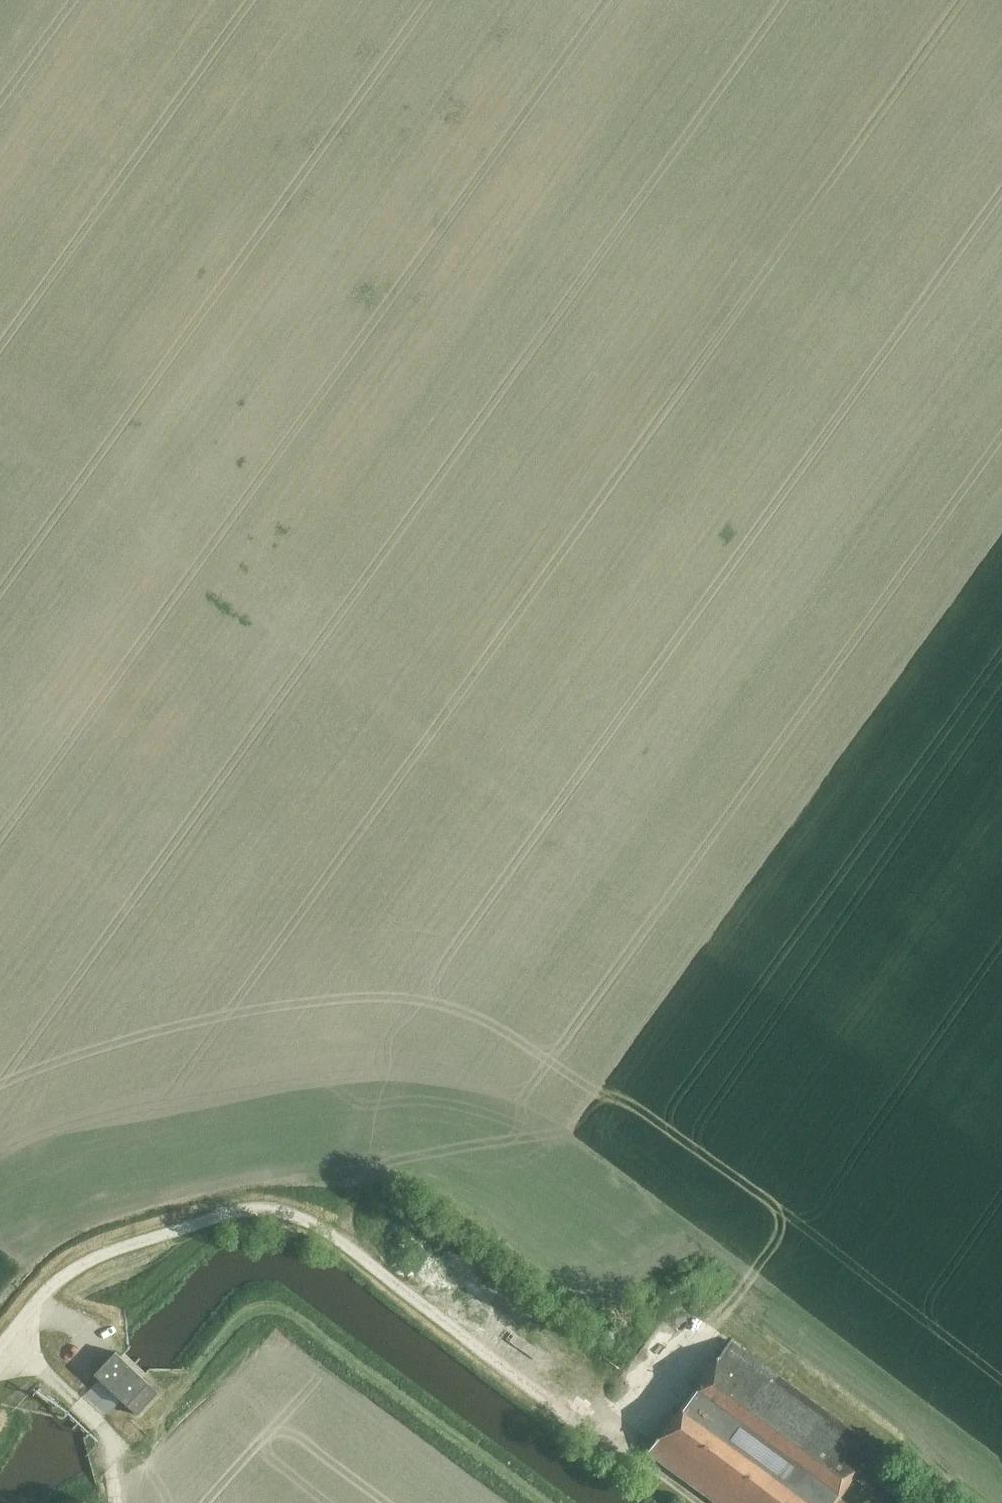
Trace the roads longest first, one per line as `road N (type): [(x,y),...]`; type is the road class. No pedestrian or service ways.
road 1 (unclassified): [(0,1340),(44,1288),(90,1259),(229,1215),(274,1214),(341,1251),(548,1412)]

